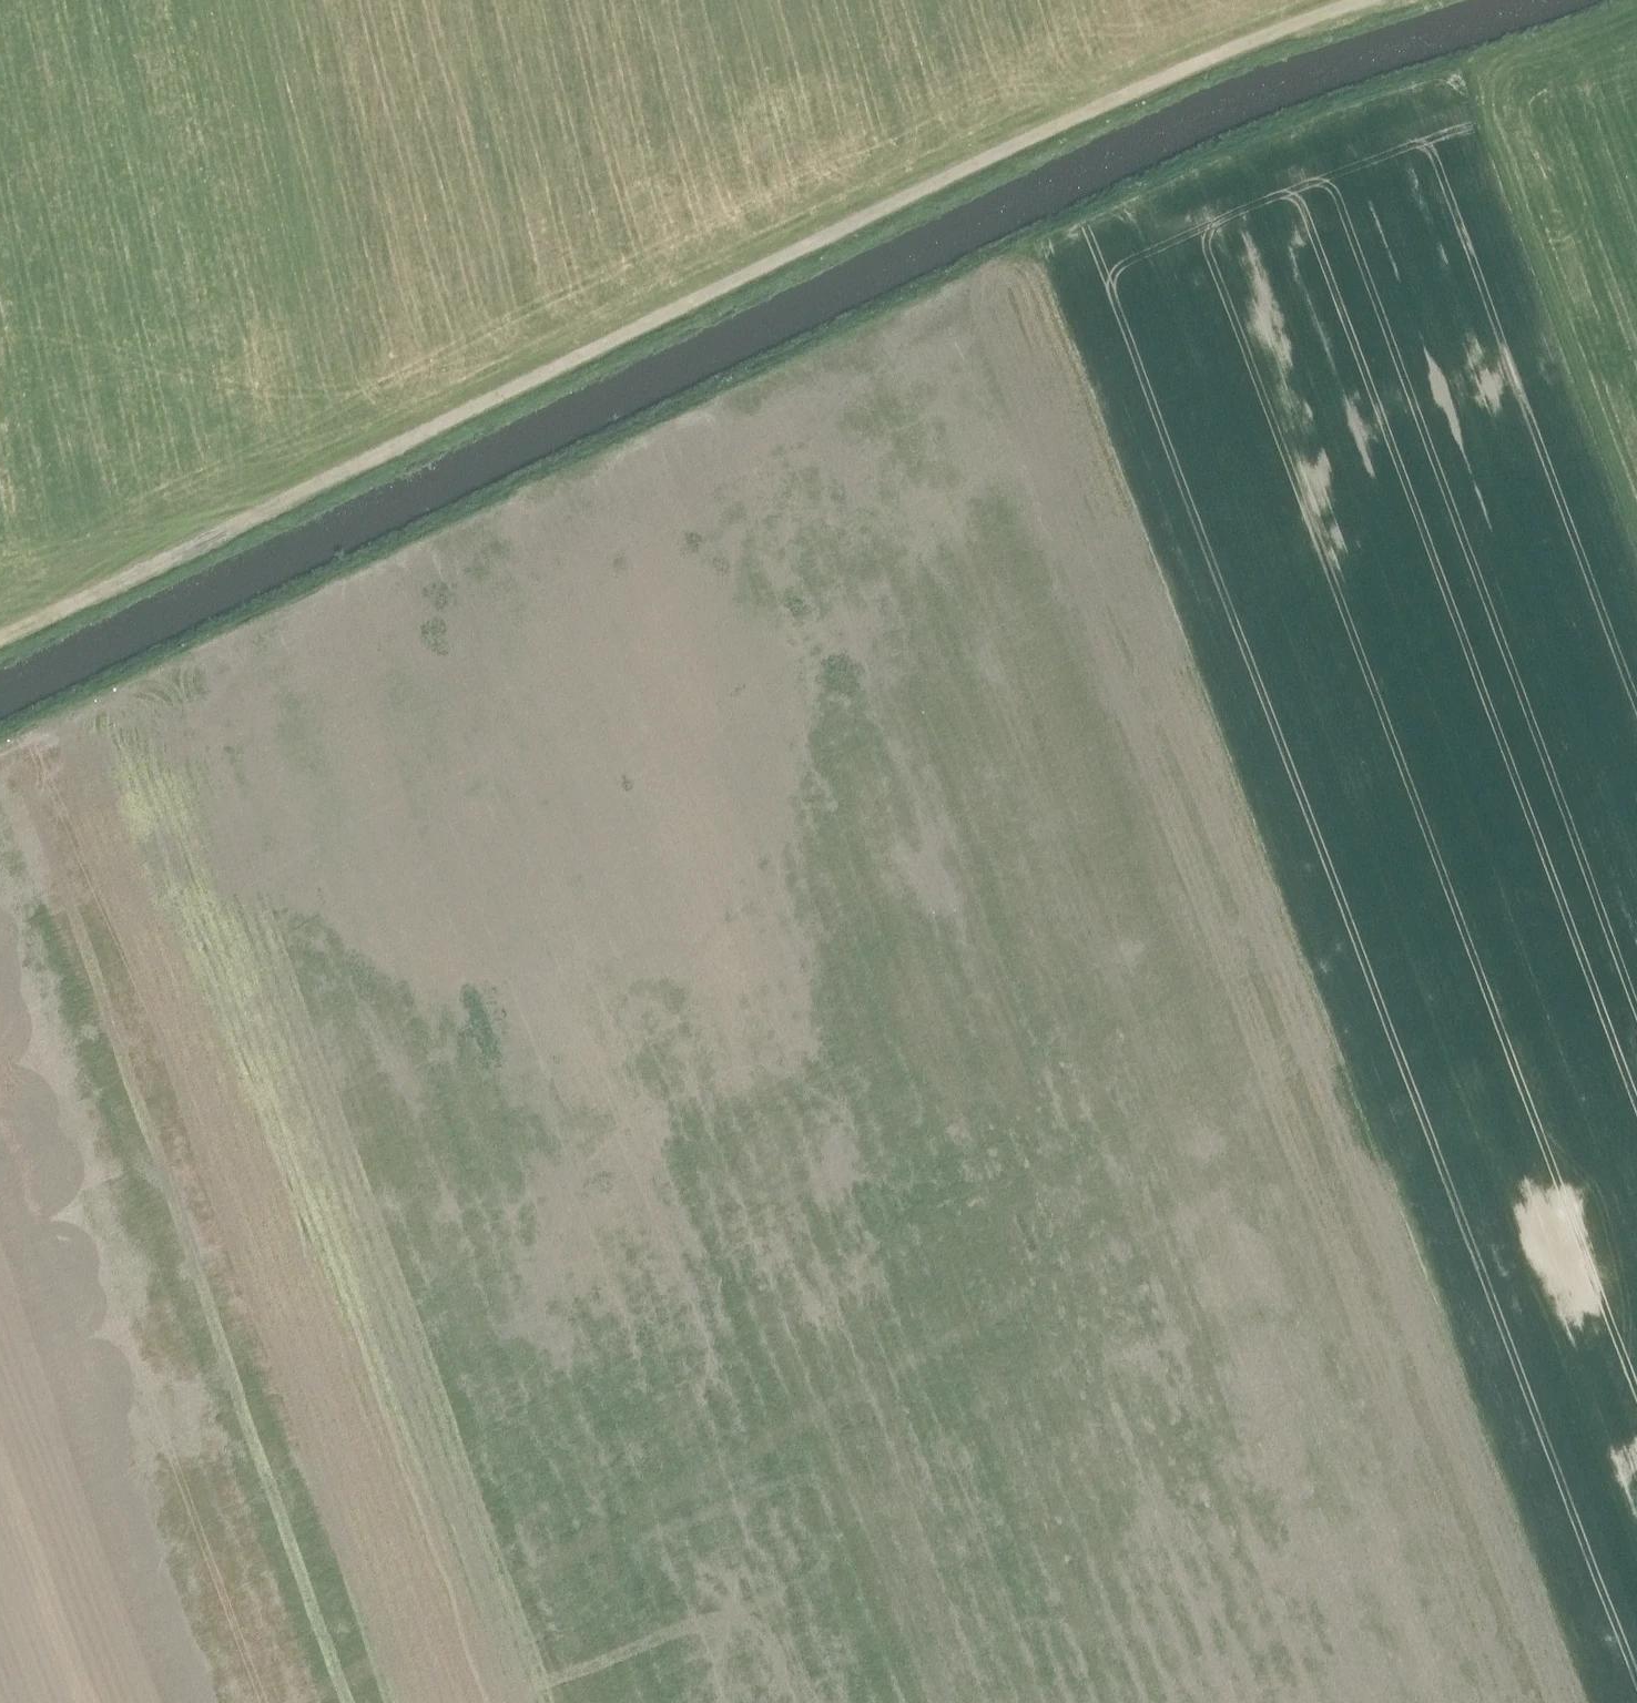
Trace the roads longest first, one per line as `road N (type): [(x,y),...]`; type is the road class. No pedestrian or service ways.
road 1 (track): [(1345,0),(1252,32),(0,638)]

